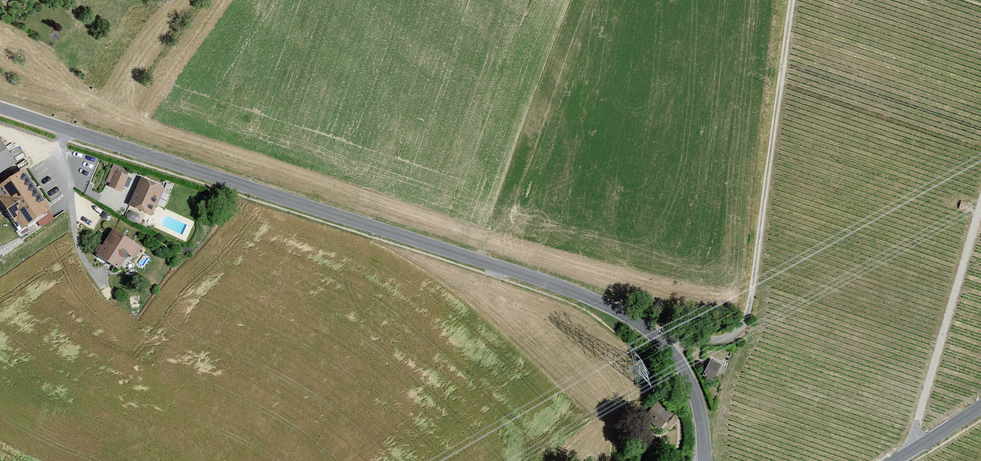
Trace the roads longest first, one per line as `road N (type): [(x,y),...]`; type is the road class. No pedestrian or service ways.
road 1 (tertiary): [(63,130),(551,283),(648,328),(674,349),(692,383),(705,460)]
road 2 (track): [(790,0),(747,320)]
road 3 (track): [(980,203),(906,455)]
road 4 (residential): [(63,130),(80,254)]

